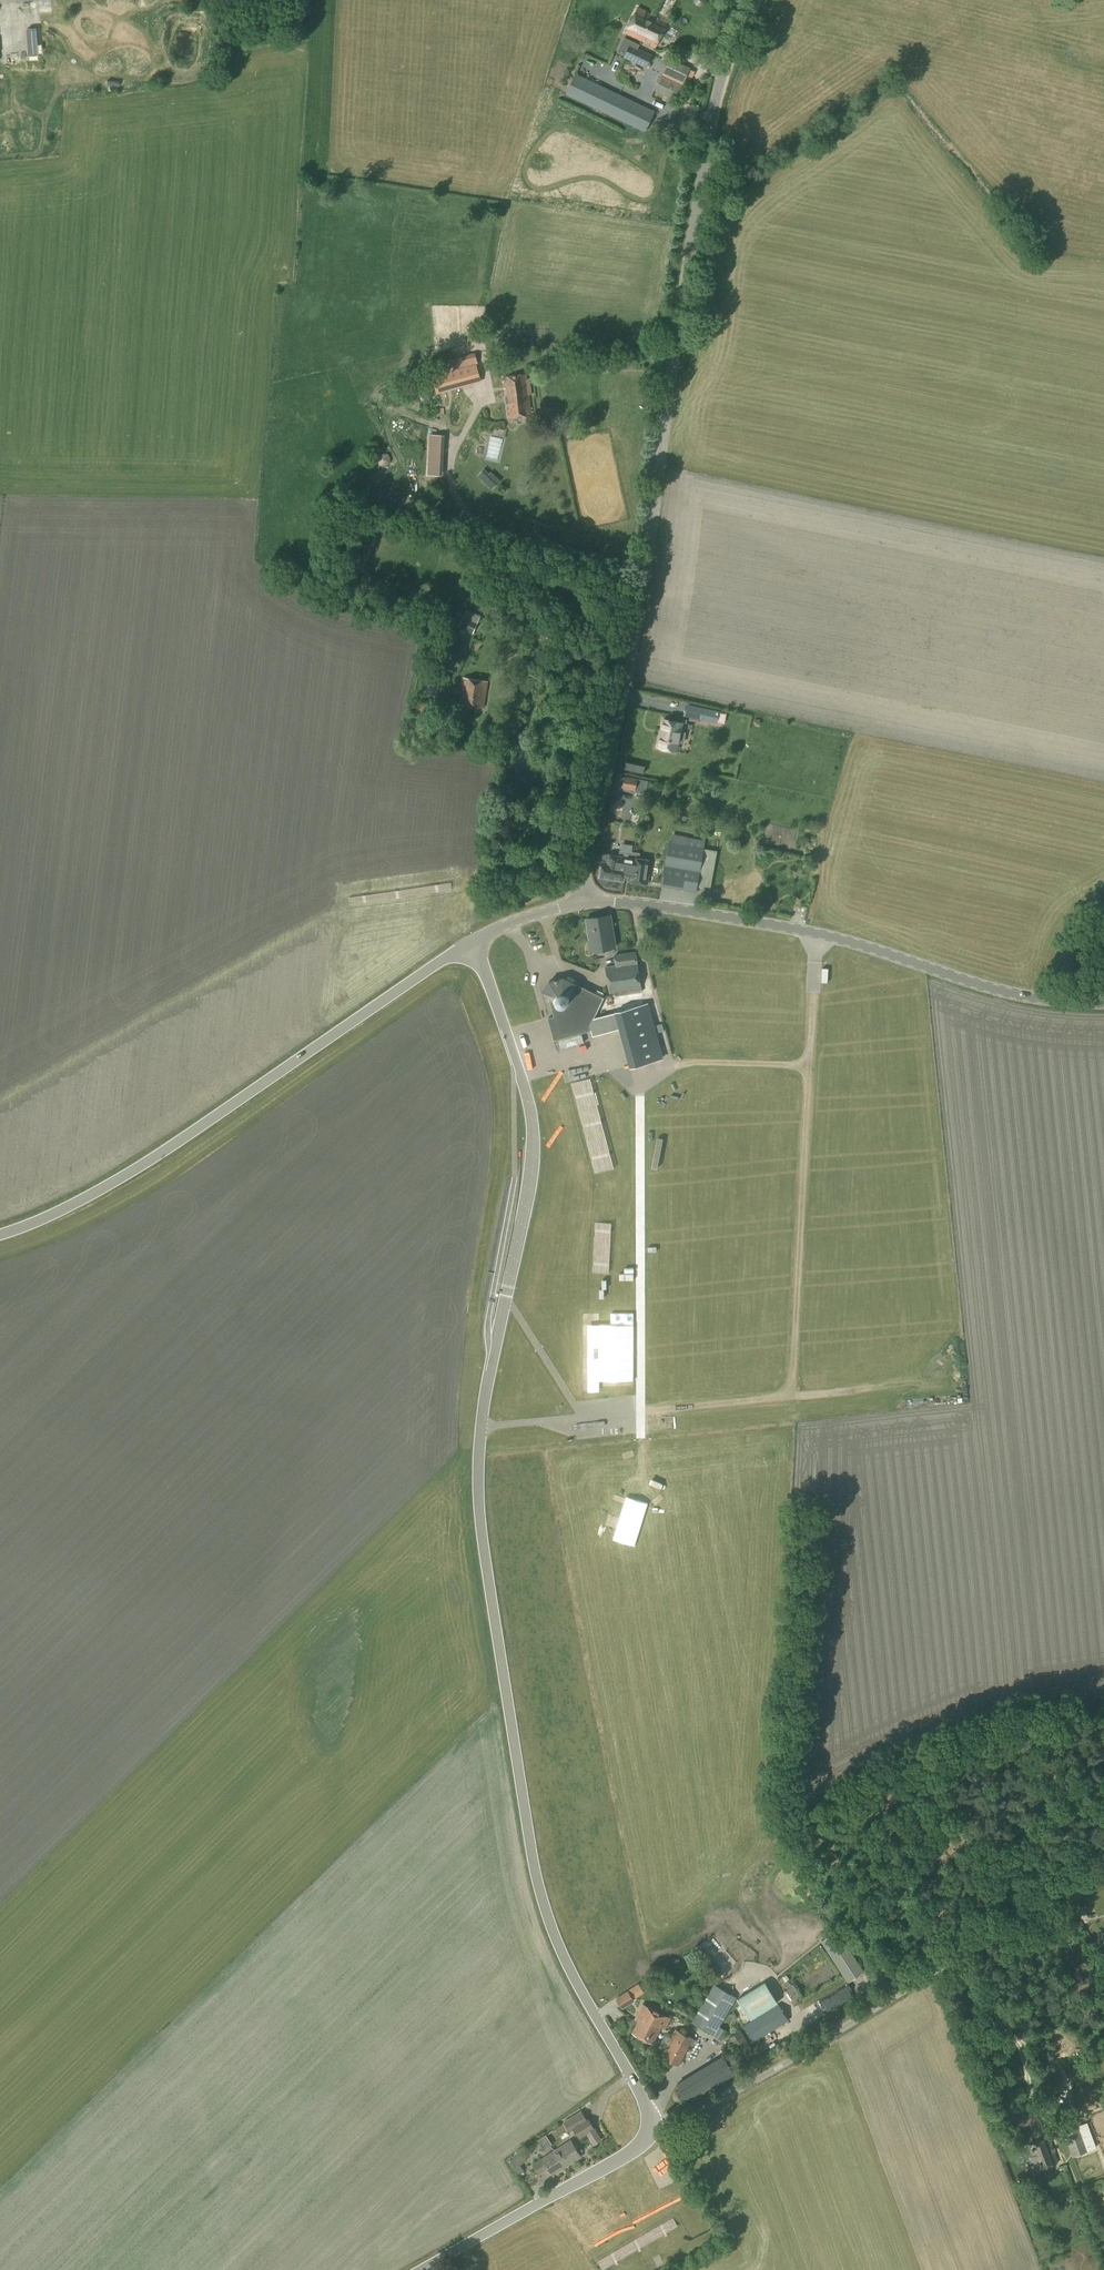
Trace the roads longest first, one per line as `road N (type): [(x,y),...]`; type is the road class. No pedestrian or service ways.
road 1 (unclassified): [(650,2126),(646,2103),(545,1915),(484,1547),(484,1405),(533,1142),(523,1084),(475,940)]
road 2 (tertiary): [(585,902),(645,593),(713,120),(754,0)]
road 3 (track): [(817,934),(789,1395),(632,1413)]
road 4 (tertiary): [(0,1235),(130,1171),(475,940)]
road 5 (tertiary): [(585,902),(817,934),(1001,995),(1103,1008)]
road 6 (unclassified): [(650,2126),(676,2125),(1103,1869)]
road 7 (track): [(639,1095),(639,1412)]
road 8 (unclassified): [(424,2269),(634,2152),(650,2126)]
road 9 (track): [(675,1066),(809,1066)]

